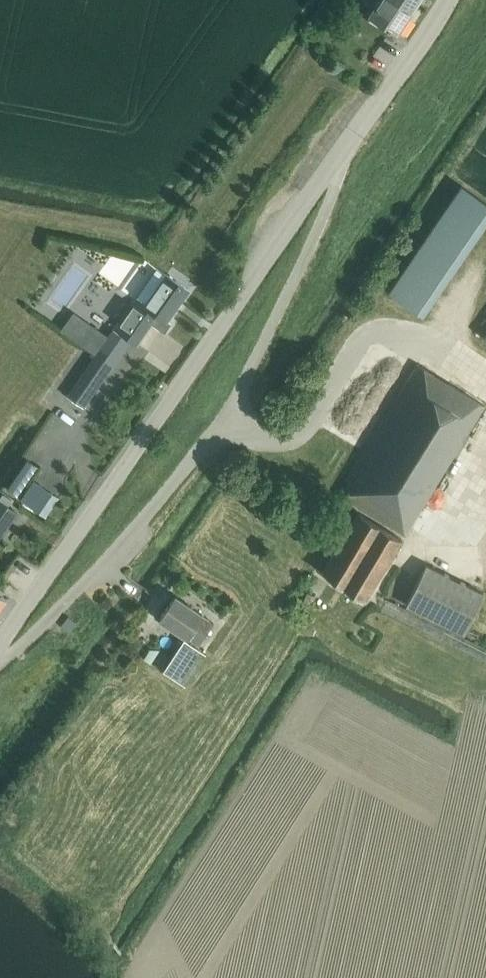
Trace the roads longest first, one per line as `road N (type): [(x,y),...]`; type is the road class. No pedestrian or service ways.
road 1 (unclassified): [(0,645),(449,0)]

